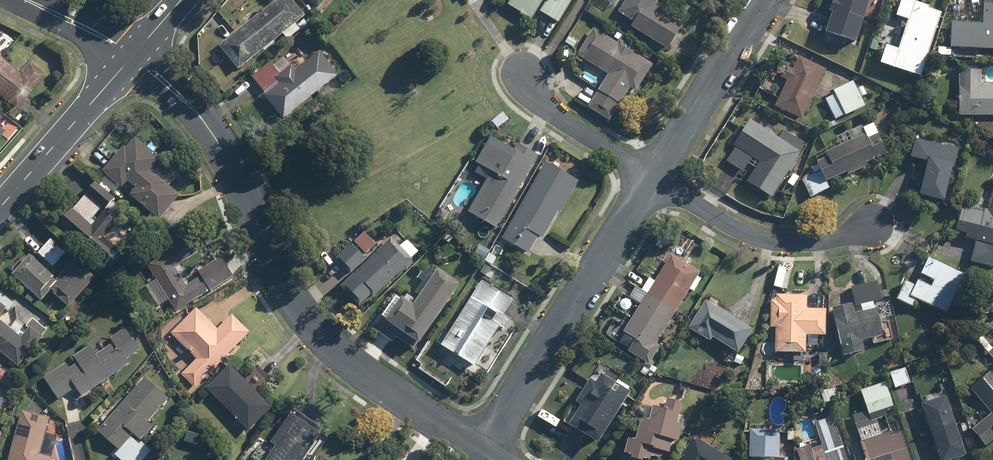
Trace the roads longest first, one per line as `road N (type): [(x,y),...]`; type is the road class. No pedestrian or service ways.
road 1 (residential): [(478,457),(325,340),(303,316),(206,123)]
road 2 (residential): [(478,457),(652,181)]
road 3 (residential): [(652,181),(775,242),(817,243),(874,223)]
road 4 (residential): [(652,181),(763,0)]
road 5 (secondary): [(124,66),(0,207)]
road 6 (residential): [(652,181),(539,101),(525,75)]

